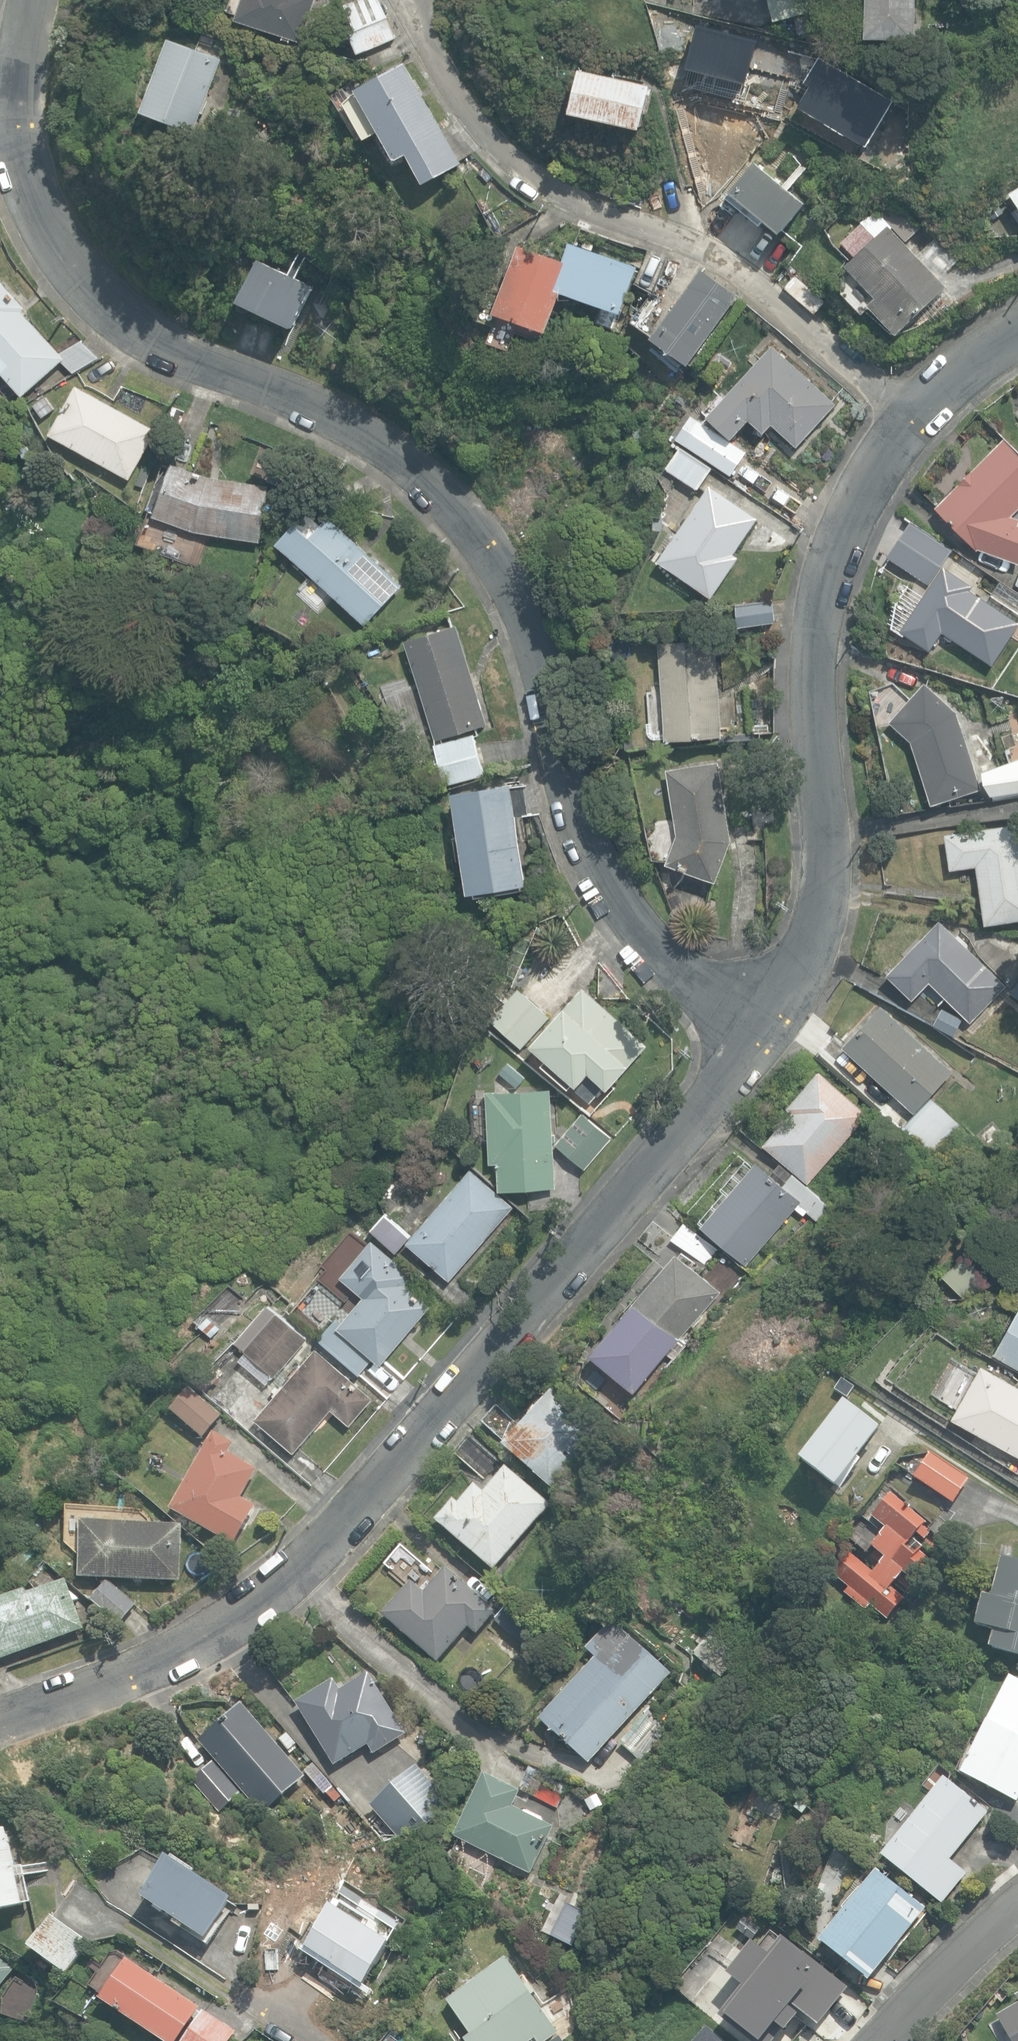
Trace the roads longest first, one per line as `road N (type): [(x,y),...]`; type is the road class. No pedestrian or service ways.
road 1 (residential): [(753,1023),(656,953),(610,891),(584,833),(540,663),(480,538),(390,451),(307,402),(204,367),(132,328),(99,300),(23,174),(15,121)]
road 2 (residential): [(753,1023),(293,1573),(221,1628),(152,1665),(0,1722)]
road 3 (residential): [(909,418),(760,290),(696,250),(581,205),(532,175),(482,129),(408,0)]
road 4 (residential): [(909,418),(844,527),(821,595),(812,677),(817,867),(791,958),(753,1023)]
road 5 (residential): [(878,2040),(1017,1901)]
road 6 (residential): [(1017,332),(909,418)]
road 7 (residential): [(15,121),(33,0)]

